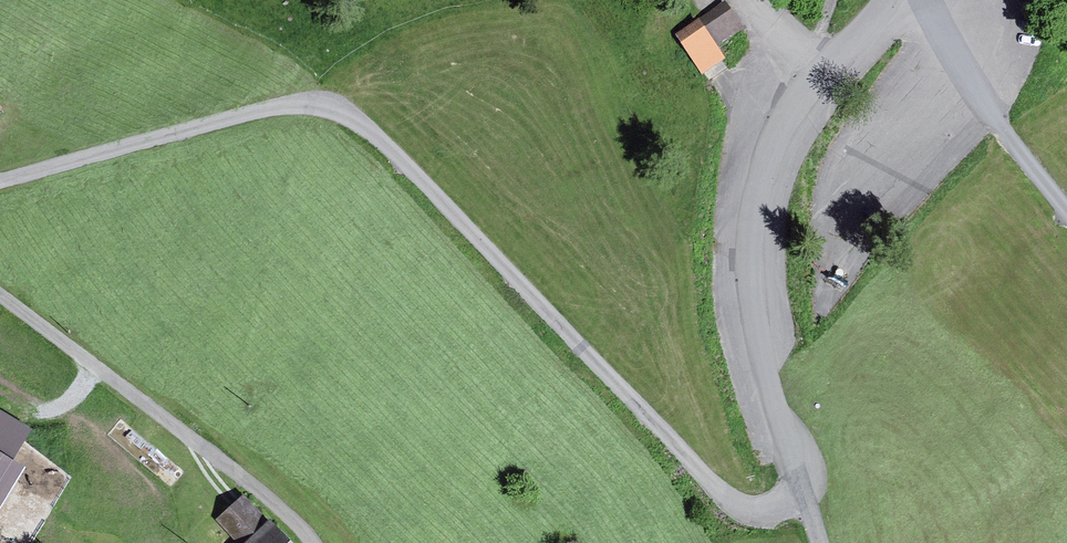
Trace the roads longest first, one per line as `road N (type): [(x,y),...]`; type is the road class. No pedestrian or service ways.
road 1 (track): [(801,499),(753,508),(721,496),(372,136),(335,111),(294,106),(0,183)]
road 2 (unclassified): [(885,0),(796,107),(761,168),(752,223),(753,316),(815,542)]
road 3 (track): [(0,296),(220,461),(310,542)]
road 4 (unclassified): [(1066,209),(897,0)]

